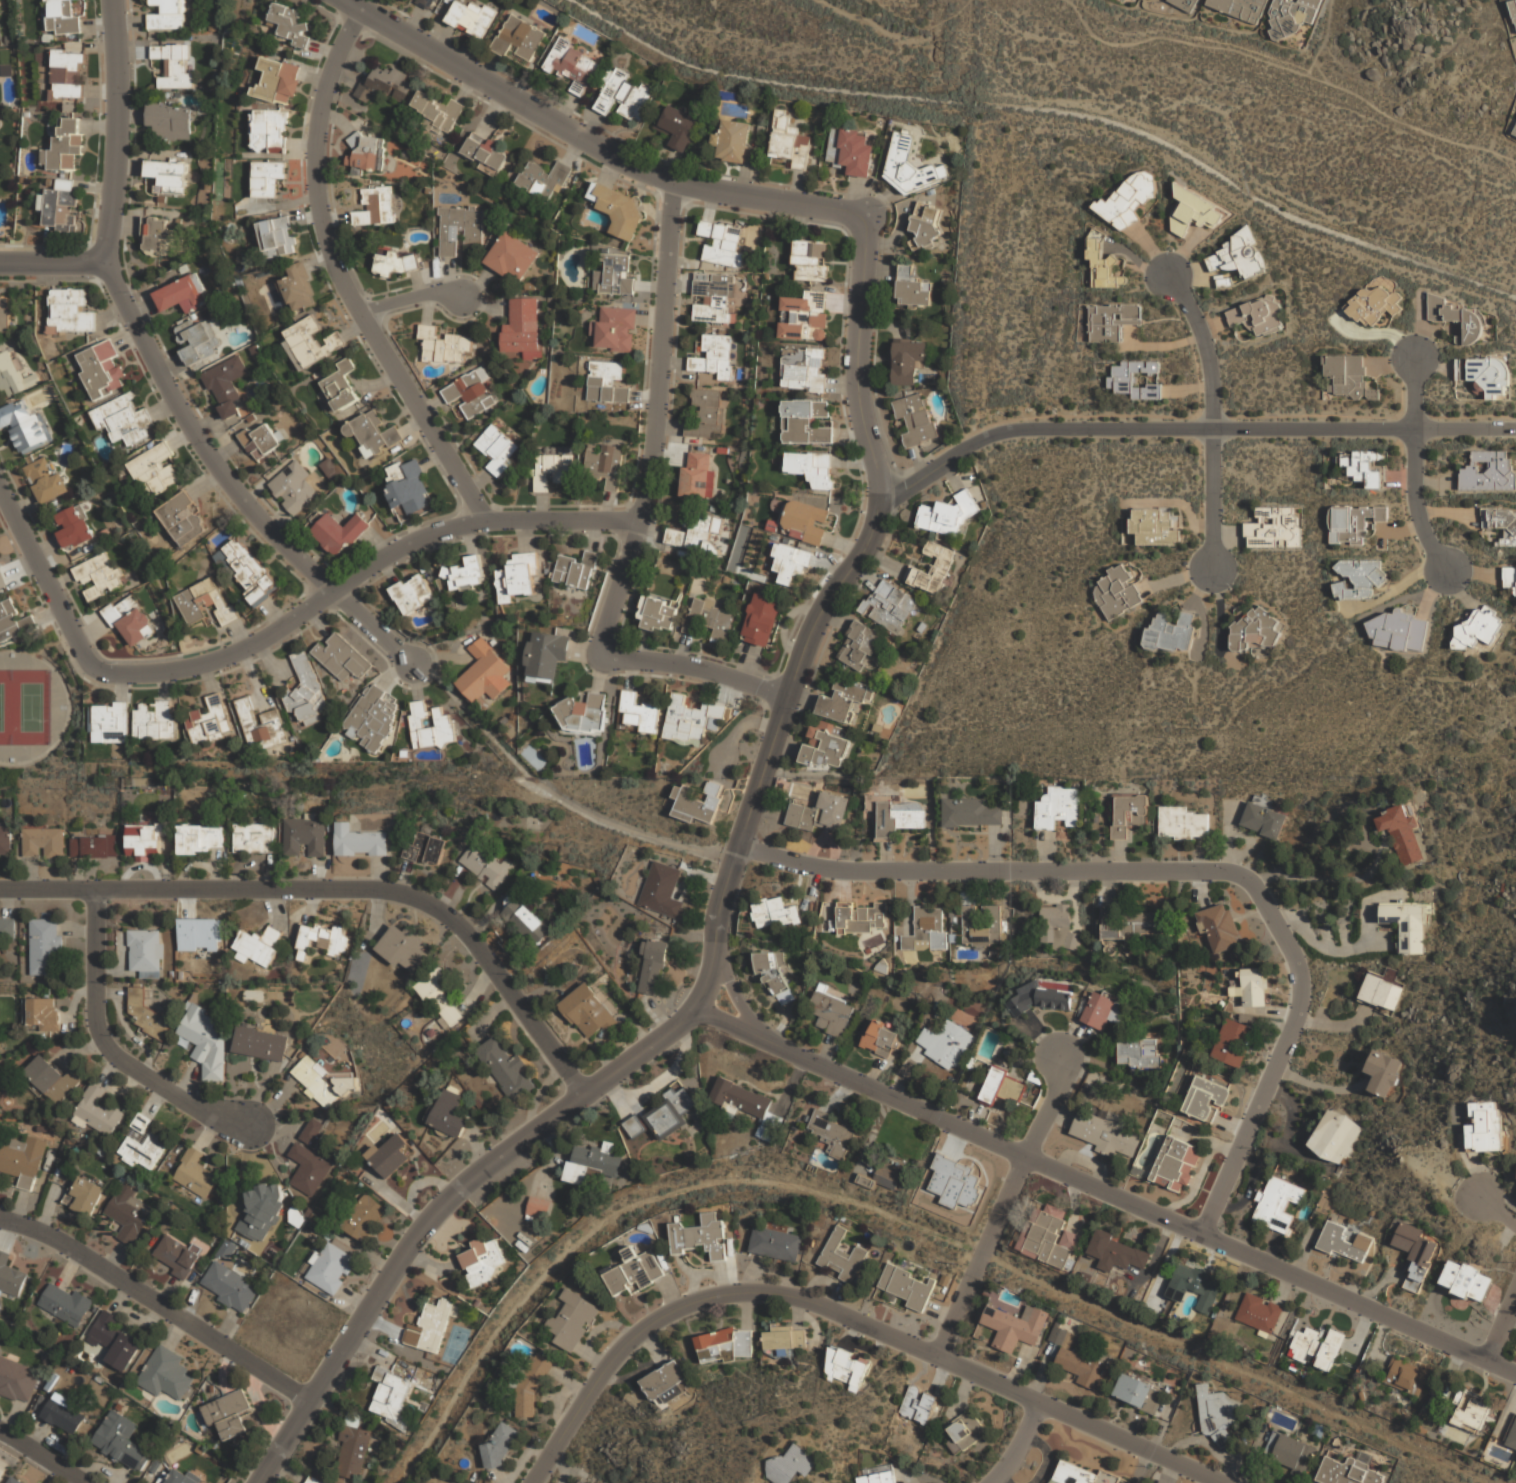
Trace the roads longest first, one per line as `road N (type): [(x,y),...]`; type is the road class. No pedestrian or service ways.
road 1 (tertiary): [(868,213),(858,367),(878,472),(877,518),(808,639),(723,895),(706,987),(676,1027),(437,1208),(259,1482)]
road 2 (residential): [(740,843),(857,870),(1225,869),(1248,877),(1297,960),(1299,1004),(1204,1232)]
road 3 (residential): [(696,1006),(1515,1372)]
road 4 (residential): [(532,1482),(633,1336),(678,1307),(749,1291),(809,1299),(1227,1482)]
road 5 (residential): [(0,888),(367,888),(420,899),(470,936),(584,1094)]
road 6 (residential): [(96,667),(158,671),(224,657),(402,544),(439,531),(487,519),(639,520)]
road 7 (residential): [(346,0),(635,165),(715,189),(868,213)]
road 8 (residential): [(358,7),(320,121),(326,231),(359,310),(487,519)]
road 9 (residential): [(879,496),(895,495),(973,443),(1011,429),(1416,427)]
road 10 (residential): [(106,260),(185,415),(243,498),(414,662)]
road 11 (residential): [(675,179),(661,385),(639,520),(602,656)]
road 12 (residential): [(0,1218),(70,1245),(310,1401)]
road 13 (residential): [(939,1357),(1061,1086),(1060,1060)]
road 14 (residential): [(96,888),(97,1014),(107,1045),(204,1111),(248,1124)]
road 15 (residential): [(1214,572),(1211,362),(1171,275)]
road 16 (residential): [(115,0),(119,140),(106,260)]
road 17 (residential): [(1447,572),(1418,504),(1414,355)]
road 18 (residential): [(0,487),(96,667)]
road 19 (residential): [(602,656),(683,663),(788,696)]

